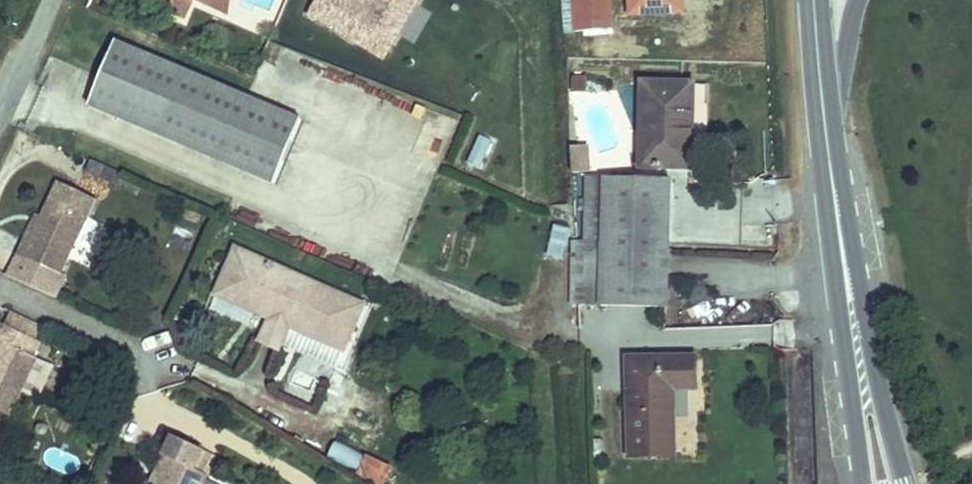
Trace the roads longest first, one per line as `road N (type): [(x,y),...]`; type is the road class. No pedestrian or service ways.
road 1 (secondary): [(907,483),(840,214)]
road 2 (secondary): [(840,214),(864,483)]
road 3 (secondary): [(840,214),(816,0)]
road 4 (residential): [(0,281),(187,370)]

